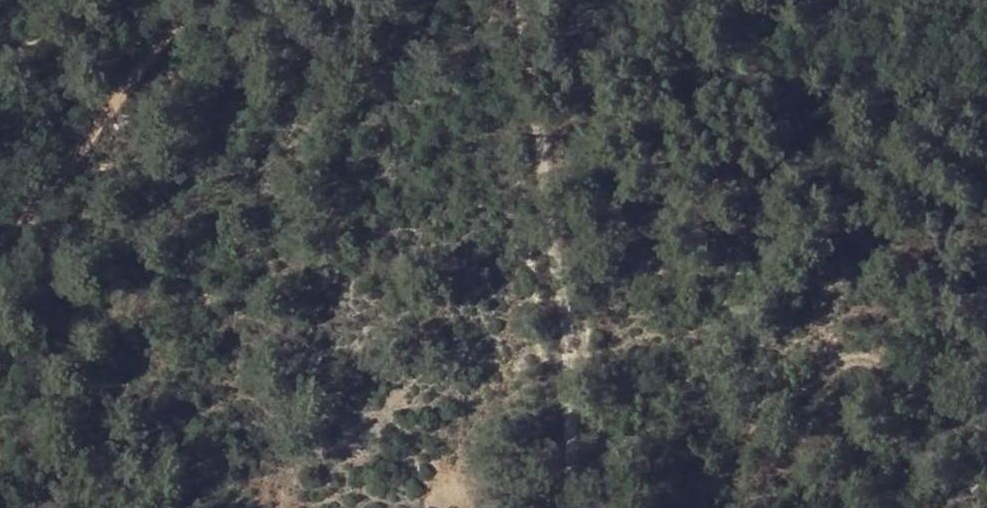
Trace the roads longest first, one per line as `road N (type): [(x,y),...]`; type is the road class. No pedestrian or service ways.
road 1 (track): [(519,0),(551,177),(565,334),(566,507)]
road 2 (track): [(193,0),(54,188),(0,234)]

